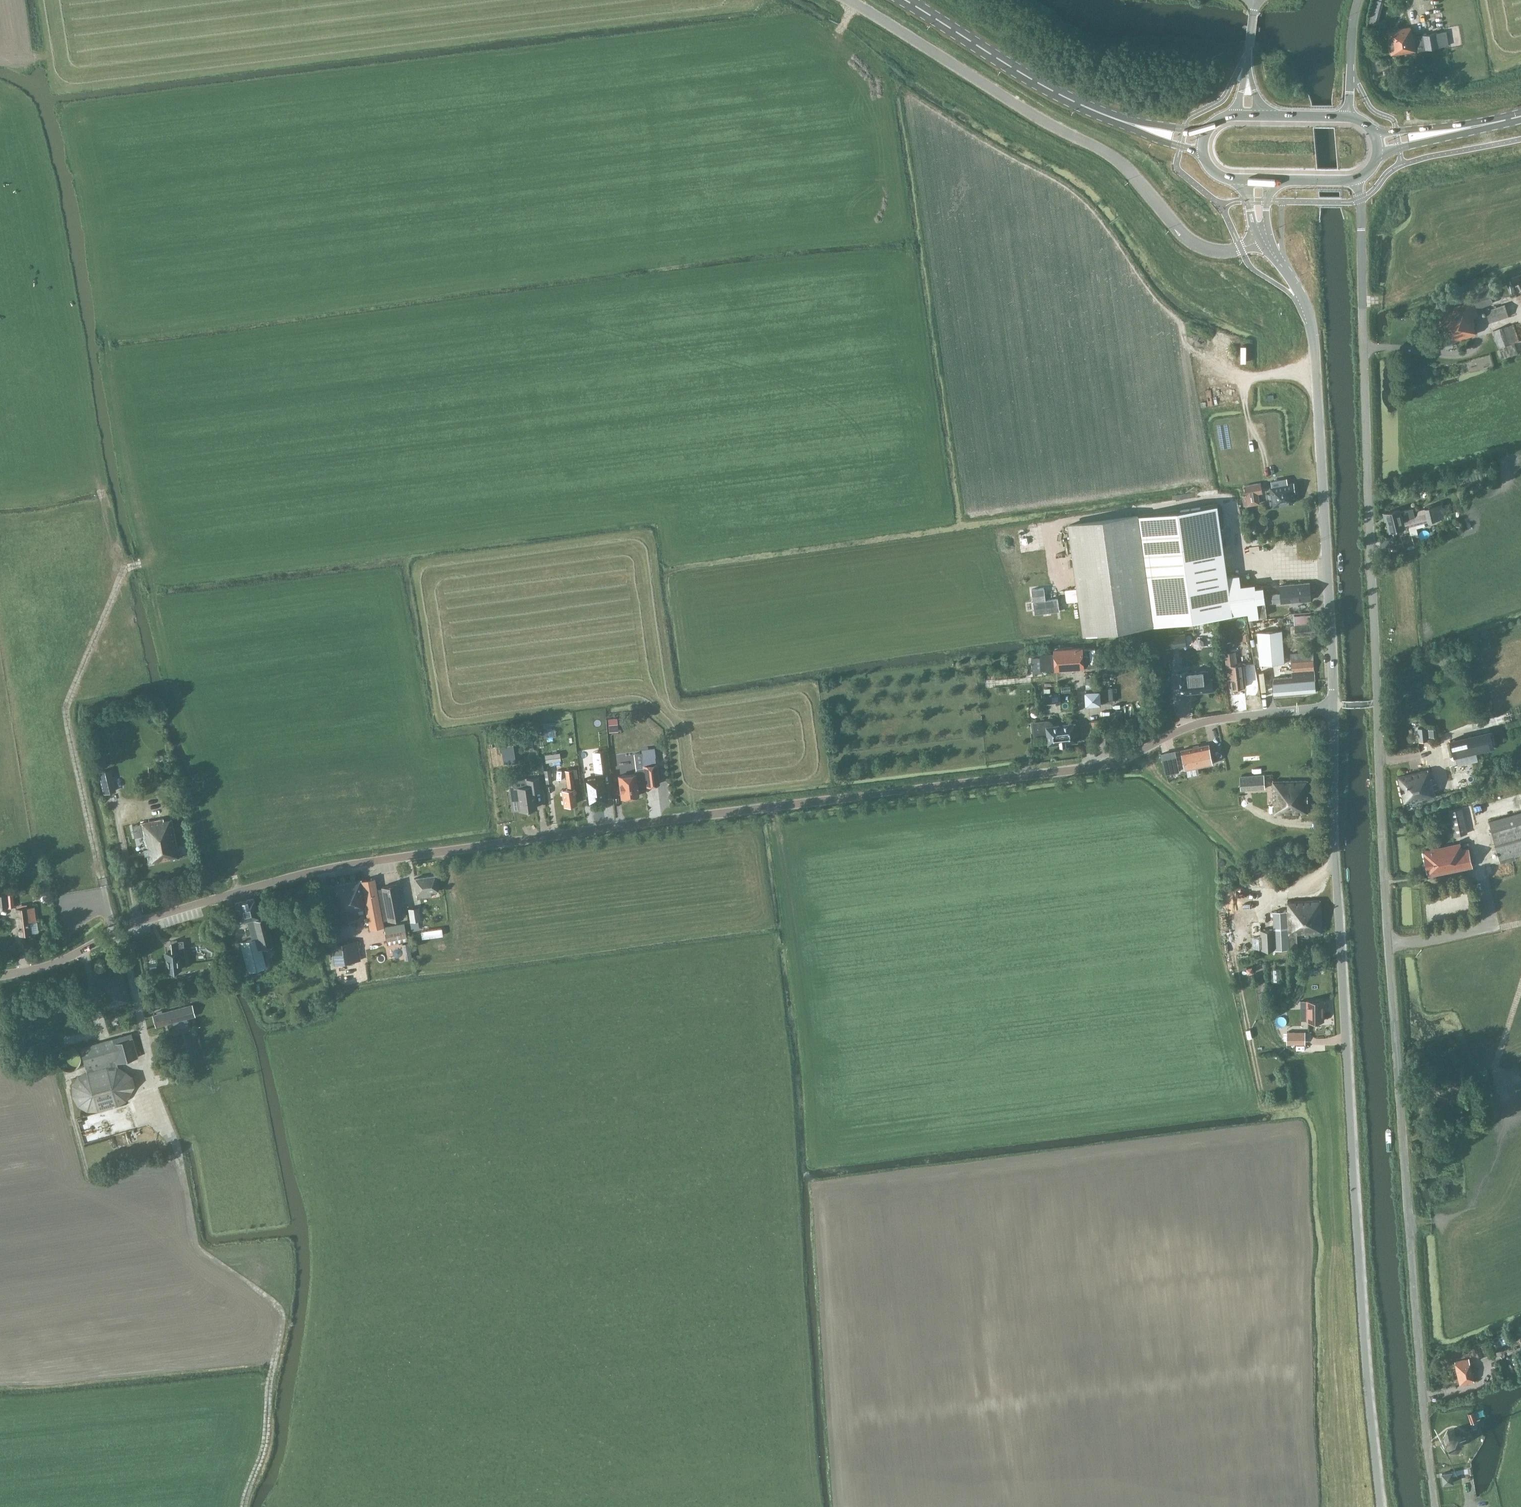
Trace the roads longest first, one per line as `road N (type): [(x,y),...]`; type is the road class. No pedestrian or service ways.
road 1 (unclassified): [(1435,1506),(1389,974),(1360,178)]
road 2 (unclassified): [(1333,705),(1191,726),(1114,761),(1077,767),(663,816),(339,868),(133,925),(59,963)]
road 3 (unclassified): [(1381,1506),(1348,1105),(1333,705)]
road 4 (unclassified): [(849,0),(1118,158),(1191,242),(1231,253),(1266,241)]
road 5 (unclassified): [(1266,241),(1313,332),(1333,705)]
road 6 (track): [(1520,986),(1499,1057),(1507,1126),(1478,1206),(1409,1222)]
road 7 (primary): [(1091,109),(908,0)]
road 8 (track): [(1491,926),(1486,871),(1384,880)]
road 9 (primary): [(1091,109),(1204,155)]

